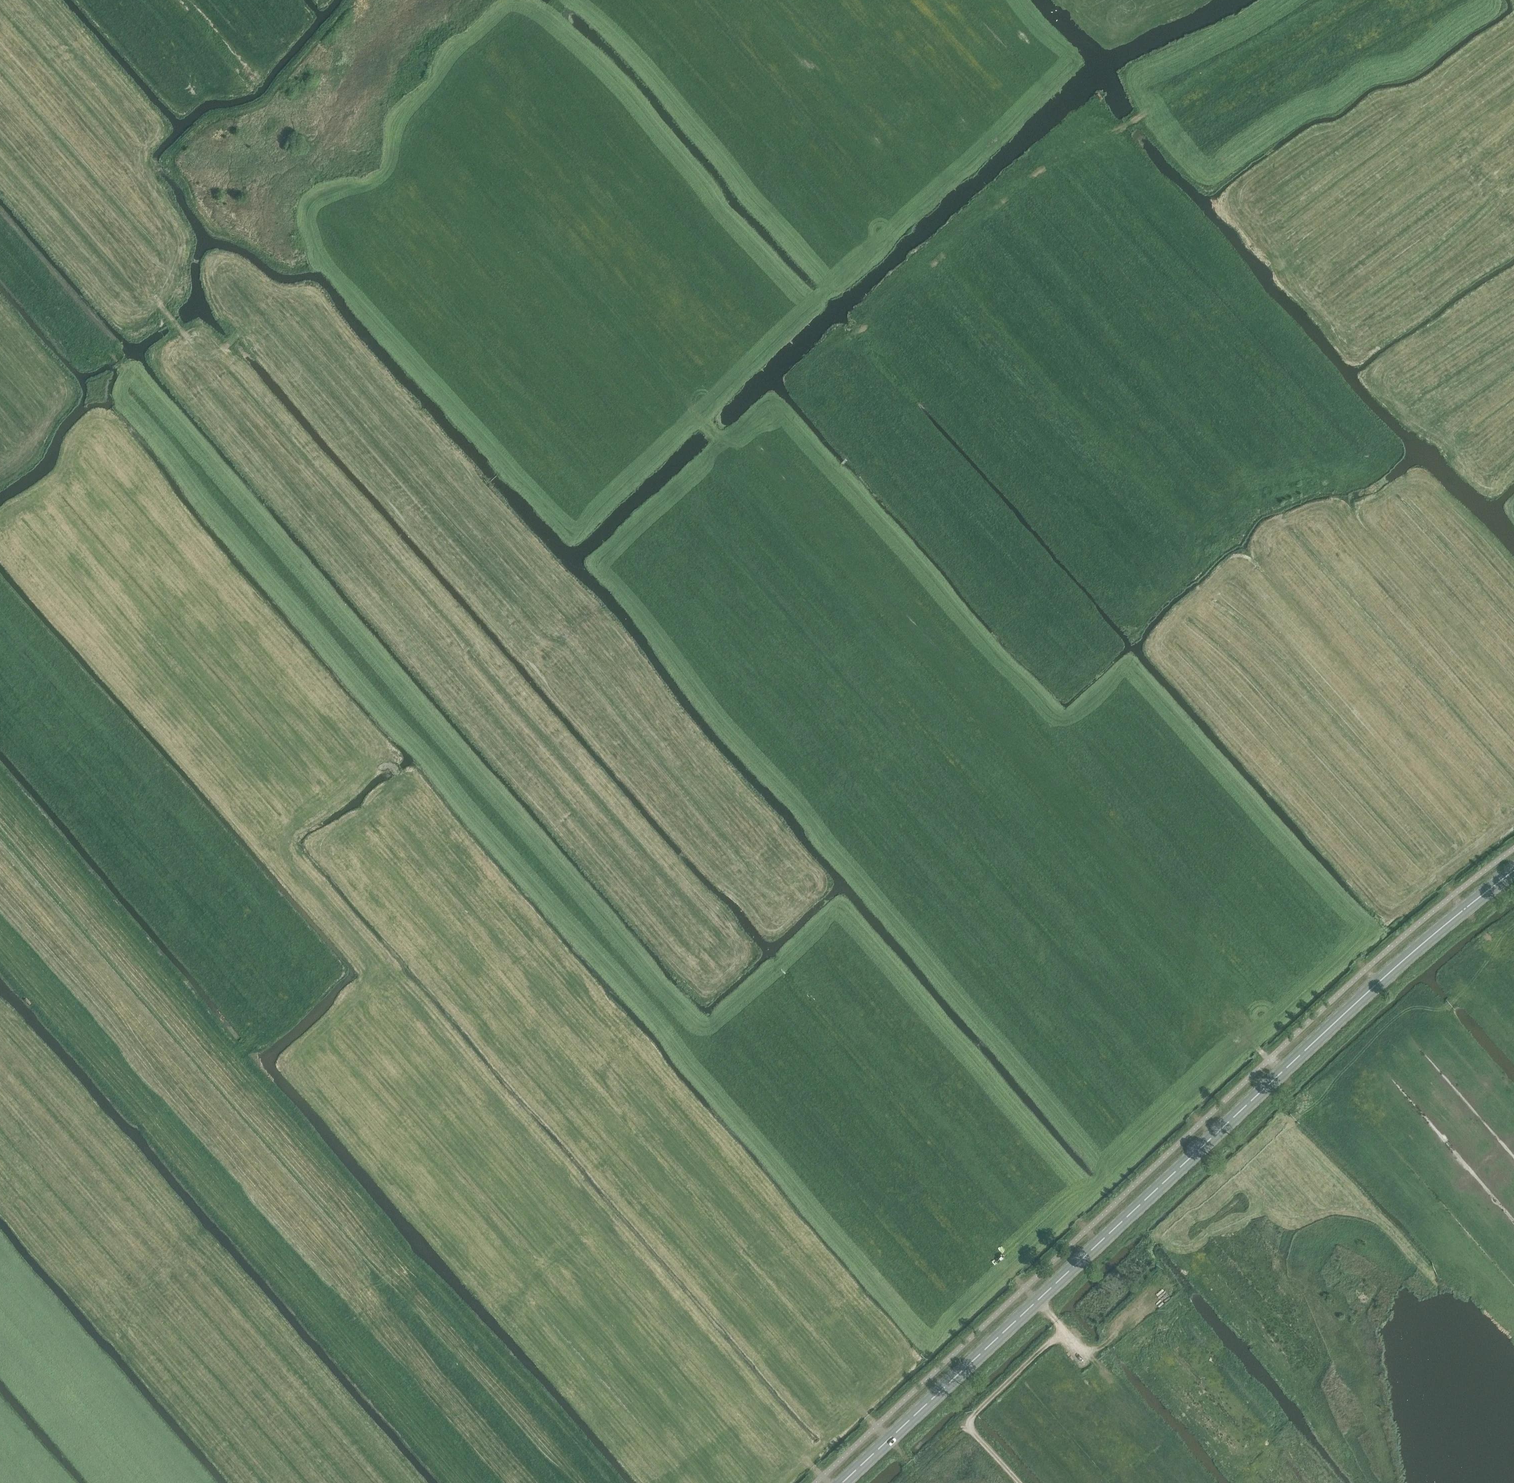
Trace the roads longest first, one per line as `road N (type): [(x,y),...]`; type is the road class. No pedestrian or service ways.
road 1 (primary): [(843,1482),(1380,982),(1513,872)]
road 2 (track): [(1036,783),(1283,1071)]
road 3 (track): [(751,1248),(839,1379),(910,1459)]
road 4 (track): [(1087,1355),(1064,1330),(974,1416),(973,1431),(1018,1482)]

